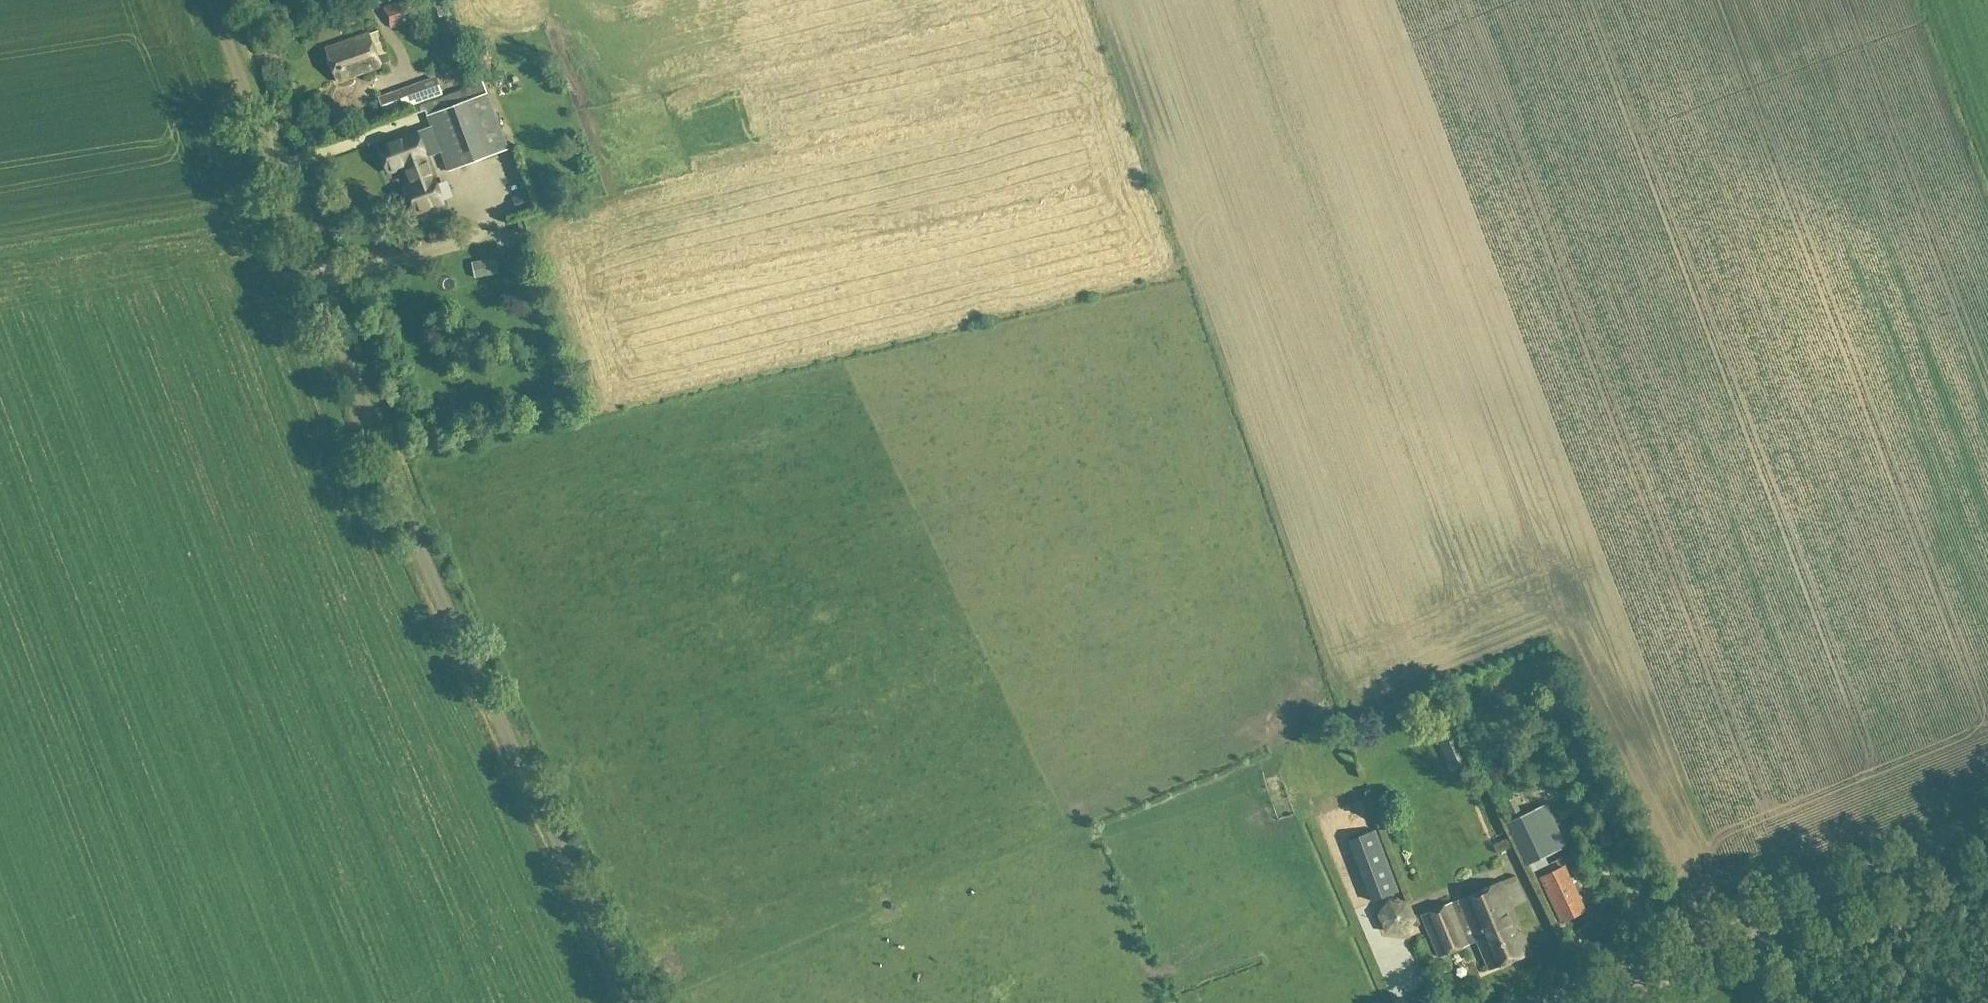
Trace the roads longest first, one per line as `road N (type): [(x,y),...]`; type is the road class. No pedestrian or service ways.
road 1 (unclassified): [(640,1002),(432,576),(214,0)]
road 2 (unclassified): [(1561,1002),(1987,837)]

